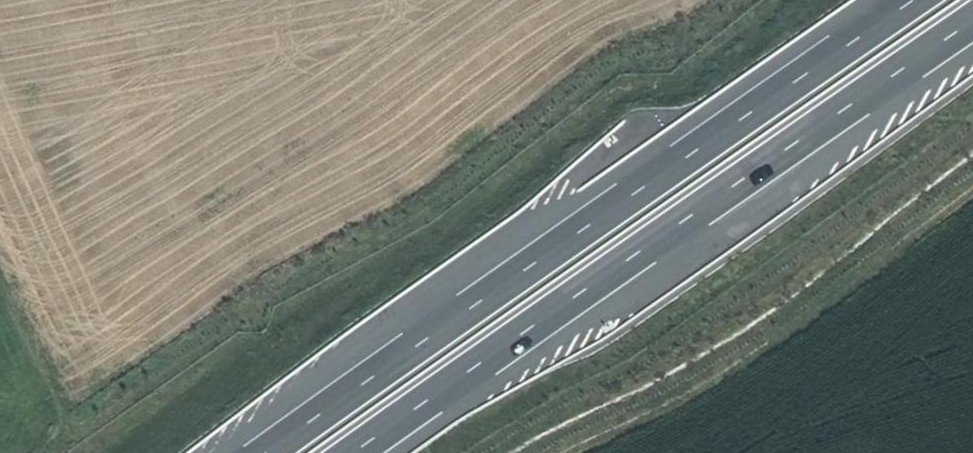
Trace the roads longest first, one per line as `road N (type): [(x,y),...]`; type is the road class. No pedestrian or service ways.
road 1 (motorway): [(915,0),(256,452)]
road 2 (motorway): [(345,452),(972,15)]
road 3 (track): [(972,191),(782,338),(697,392),(571,452)]
road 4 (track): [(0,258),(85,432)]

